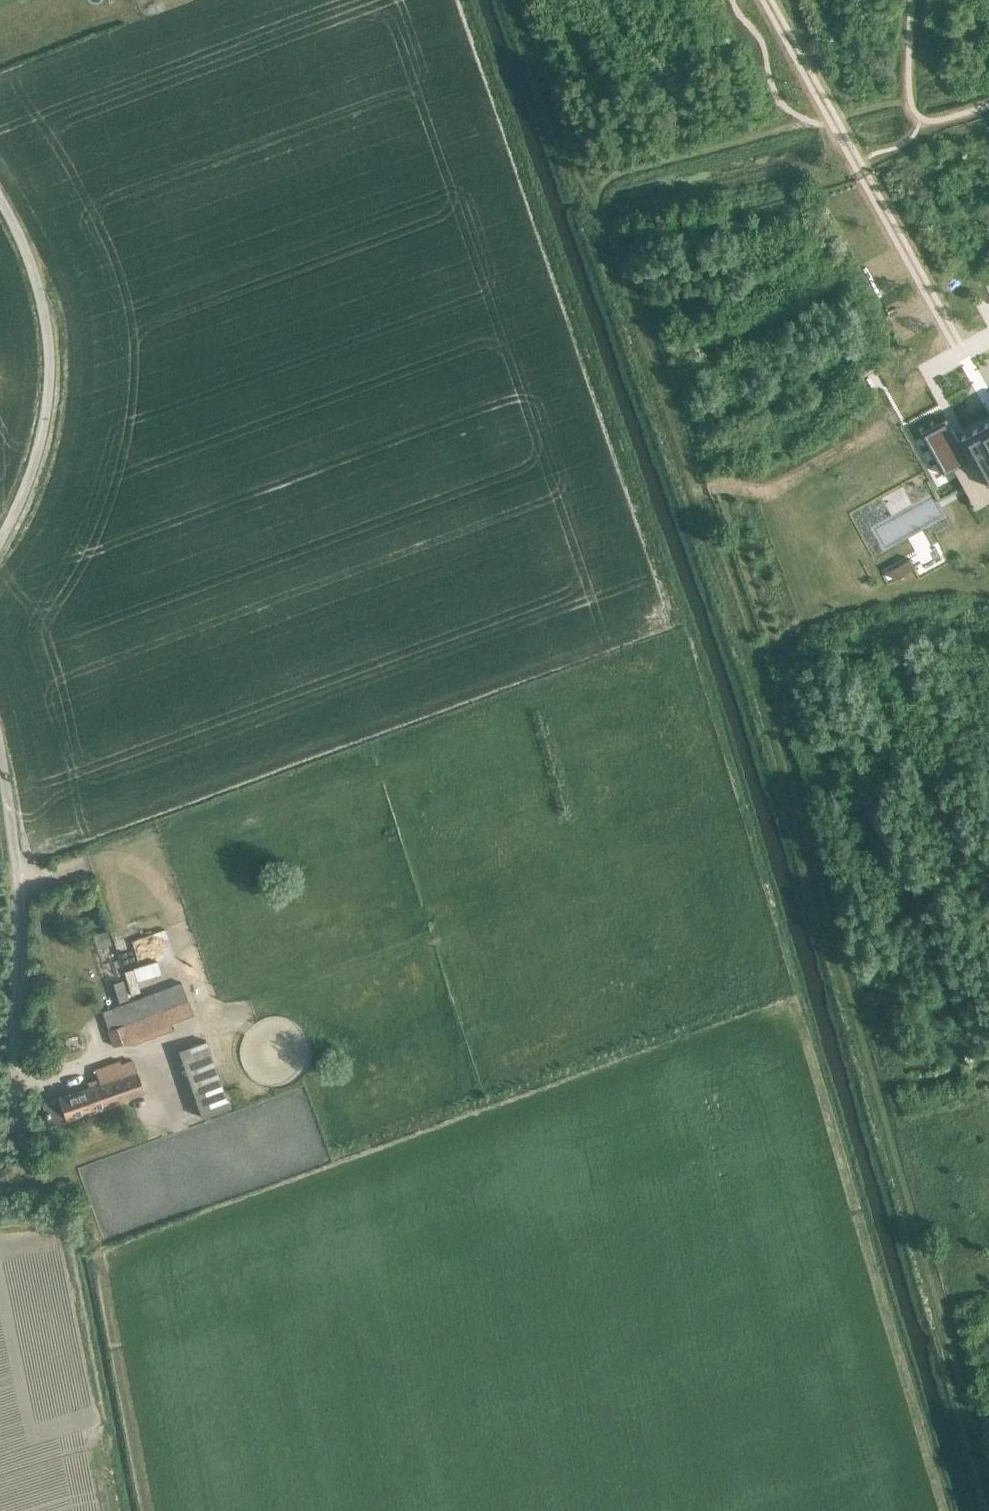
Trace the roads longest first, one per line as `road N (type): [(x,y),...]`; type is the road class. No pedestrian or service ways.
road 1 (track): [(988,1494),(745,648),(596,216),(853,159),(905,143),(919,121)]
road 2 (unclassified): [(0,539),(43,432),(49,363),(38,288),(0,201)]
road 3 (unclassified): [(17,1060),(16,861),(0,757)]

